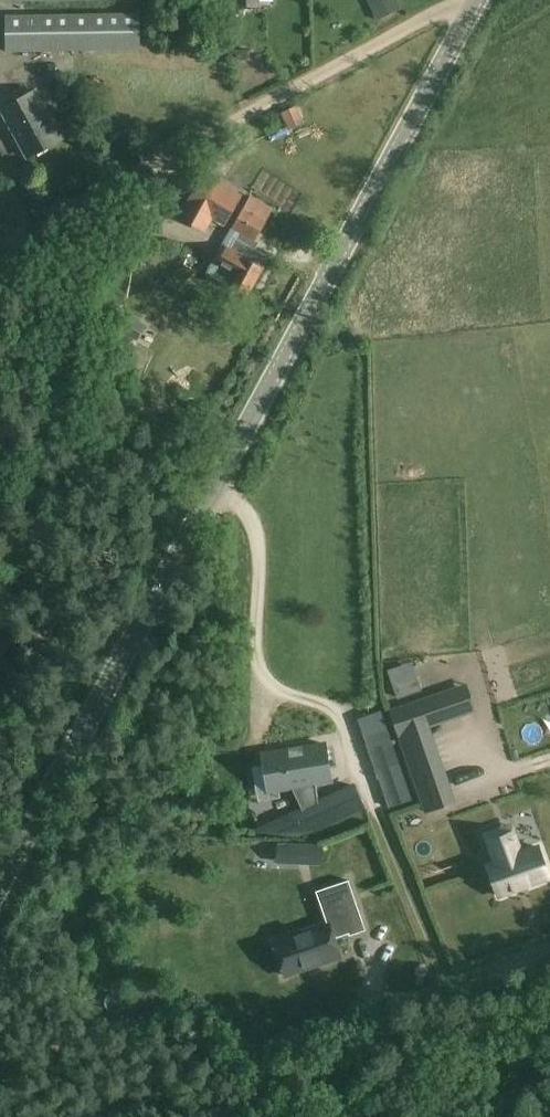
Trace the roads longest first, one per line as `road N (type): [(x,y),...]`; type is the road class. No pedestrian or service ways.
road 1 (tertiary): [(0,882),(477,0)]
road 2 (unclassified): [(0,244),(463,0)]
road 3 (track): [(549,944),(103,1116)]

